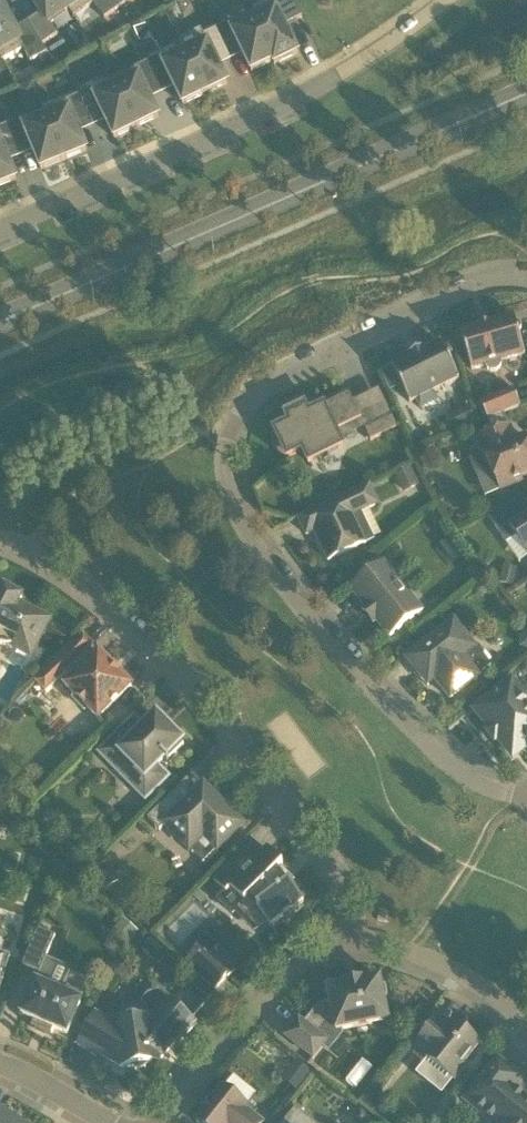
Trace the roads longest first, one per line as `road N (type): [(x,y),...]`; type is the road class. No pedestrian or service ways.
road 1 (residential): [(526,796),(445,766),(248,538),(225,477),(228,433),(264,391),(493,278),(526,280)]
road 2 (secondary): [(0,322),(526,93)]
road 3 (residential): [(351,944),(328,872),(169,668),(88,596),(0,549)]
road 4 (residential): [(0,228),(336,91),(455,0)]
road 5 (residential): [(162,1122),(279,994),(351,944)]
road 6 (residential): [(526,1022),(467,976),(407,949),(351,944)]
road 7 (residential): [(112,1122),(0,1063)]

